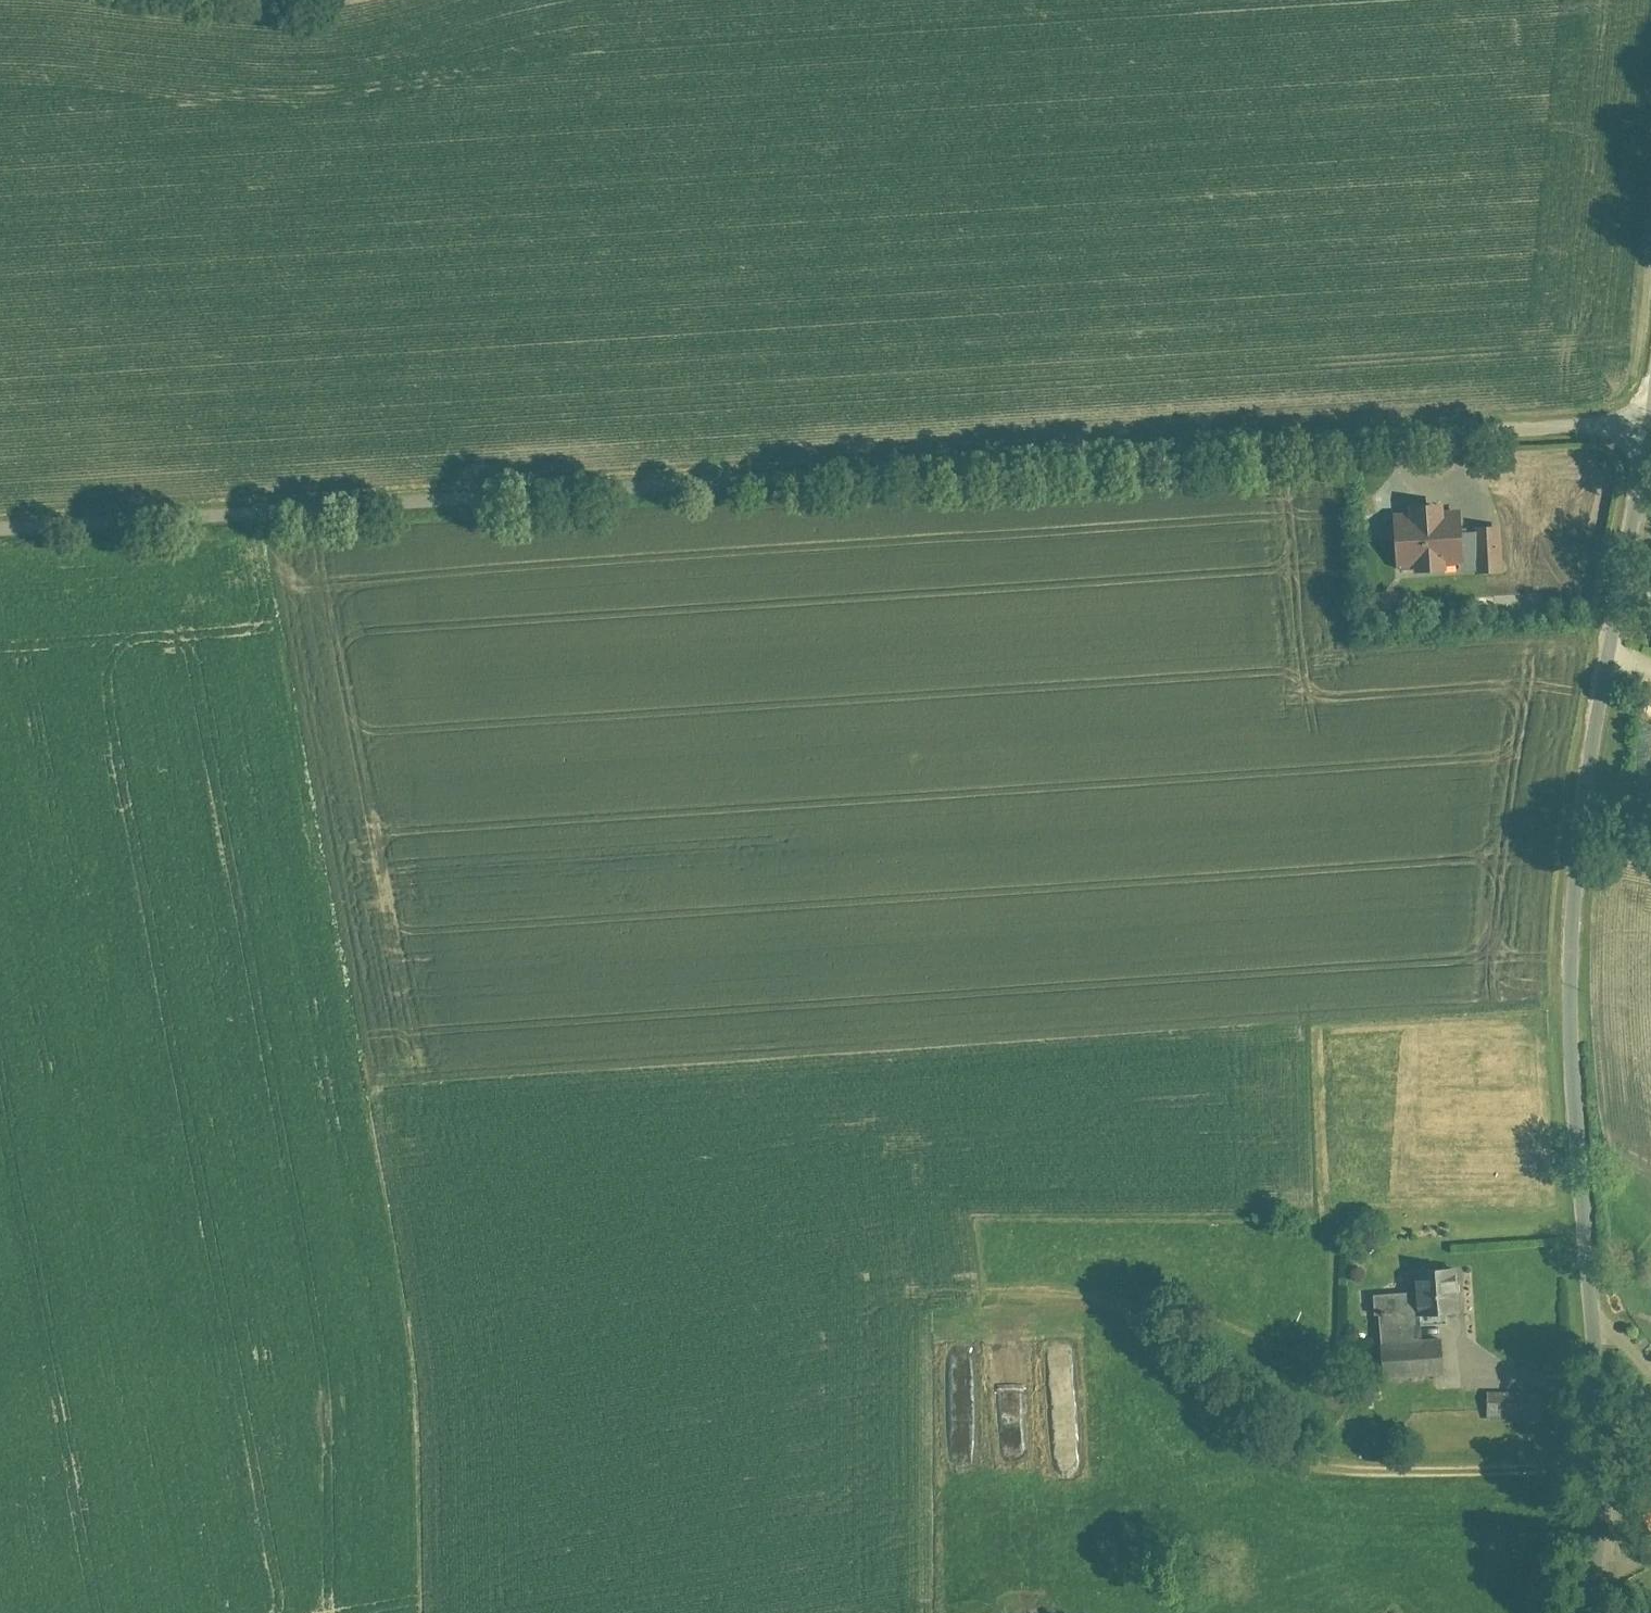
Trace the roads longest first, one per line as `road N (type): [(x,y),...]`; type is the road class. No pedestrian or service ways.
road 1 (residential): [(0,527),(1644,422)]
road 2 (residential): [(1588,1612),(1606,1535),(1604,1437),(1572,1043),(1575,872),(1644,422)]

